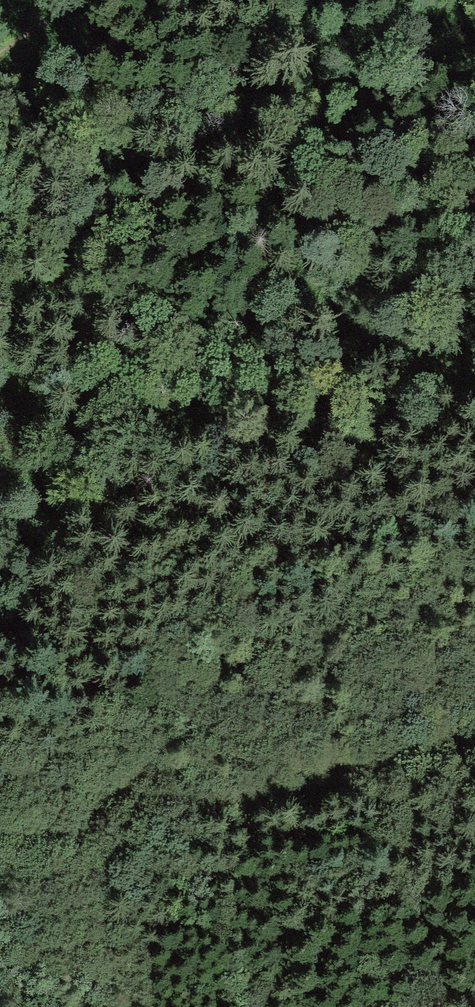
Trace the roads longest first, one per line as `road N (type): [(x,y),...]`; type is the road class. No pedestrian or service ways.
road 1 (track): [(0,261),(144,822)]
road 2 (track): [(474,758),(0,846)]

